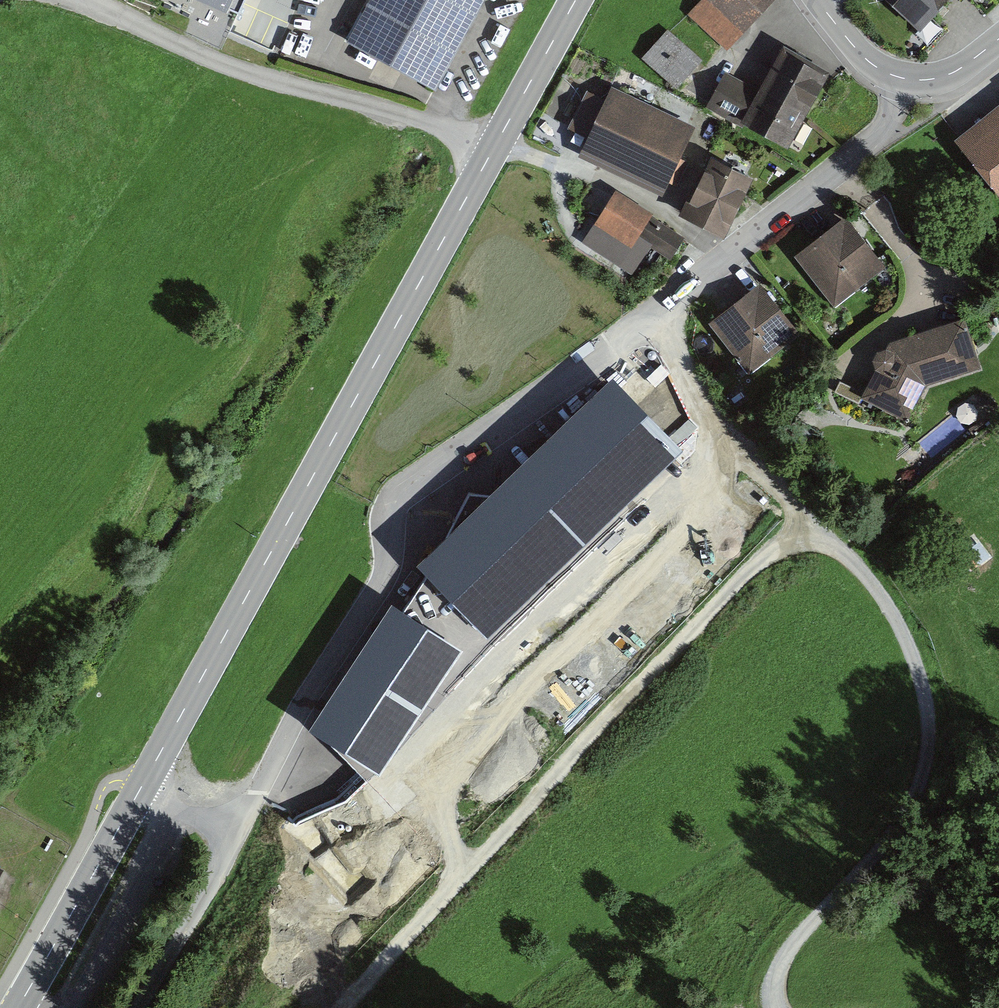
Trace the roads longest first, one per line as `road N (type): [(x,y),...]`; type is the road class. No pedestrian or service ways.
road 1 (secondary): [(575,0),(139,792)]
road 2 (residential): [(657,316),(393,502),(385,579),(229,830)]
road 3 (track): [(339,1007),(800,516)]
road 4 (track): [(800,516),(893,609),(932,726),(923,773),(896,823),(787,950),(770,983),(769,1007)]
road 5 (track): [(490,153),(422,116),(224,67),(90,0)]
road 6 (residential): [(905,79),(896,115),(880,136),(657,316)]
road 7 (secondary): [(139,792),(18,1007)]
road 8 (unclassified): [(140,1007),(206,895),(229,830)]
road 9 (residential): [(657,316),(687,386),(716,426)]
road 10 (track): [(716,426),(800,516)]
road 11 (residential): [(817,0),(860,55),(905,79)]

